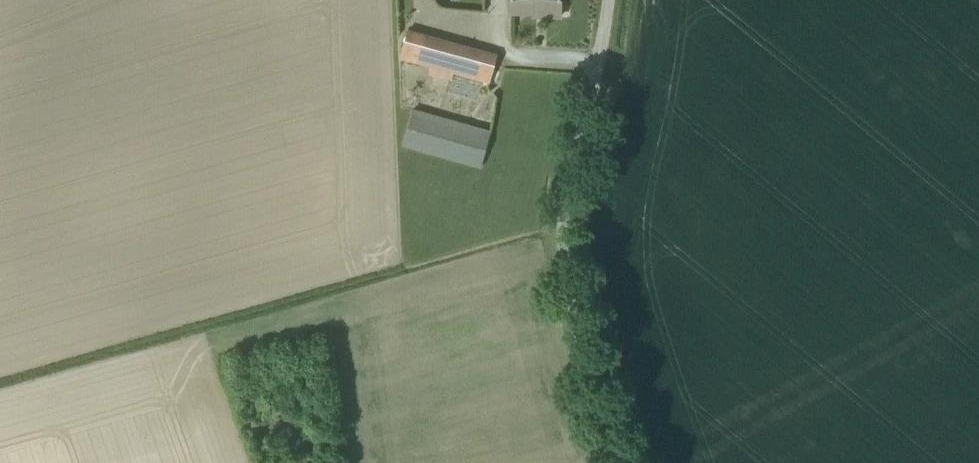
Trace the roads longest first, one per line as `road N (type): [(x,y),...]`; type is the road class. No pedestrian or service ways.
road 1 (unclassified): [(624,462),(581,335),(562,240),(609,0)]

